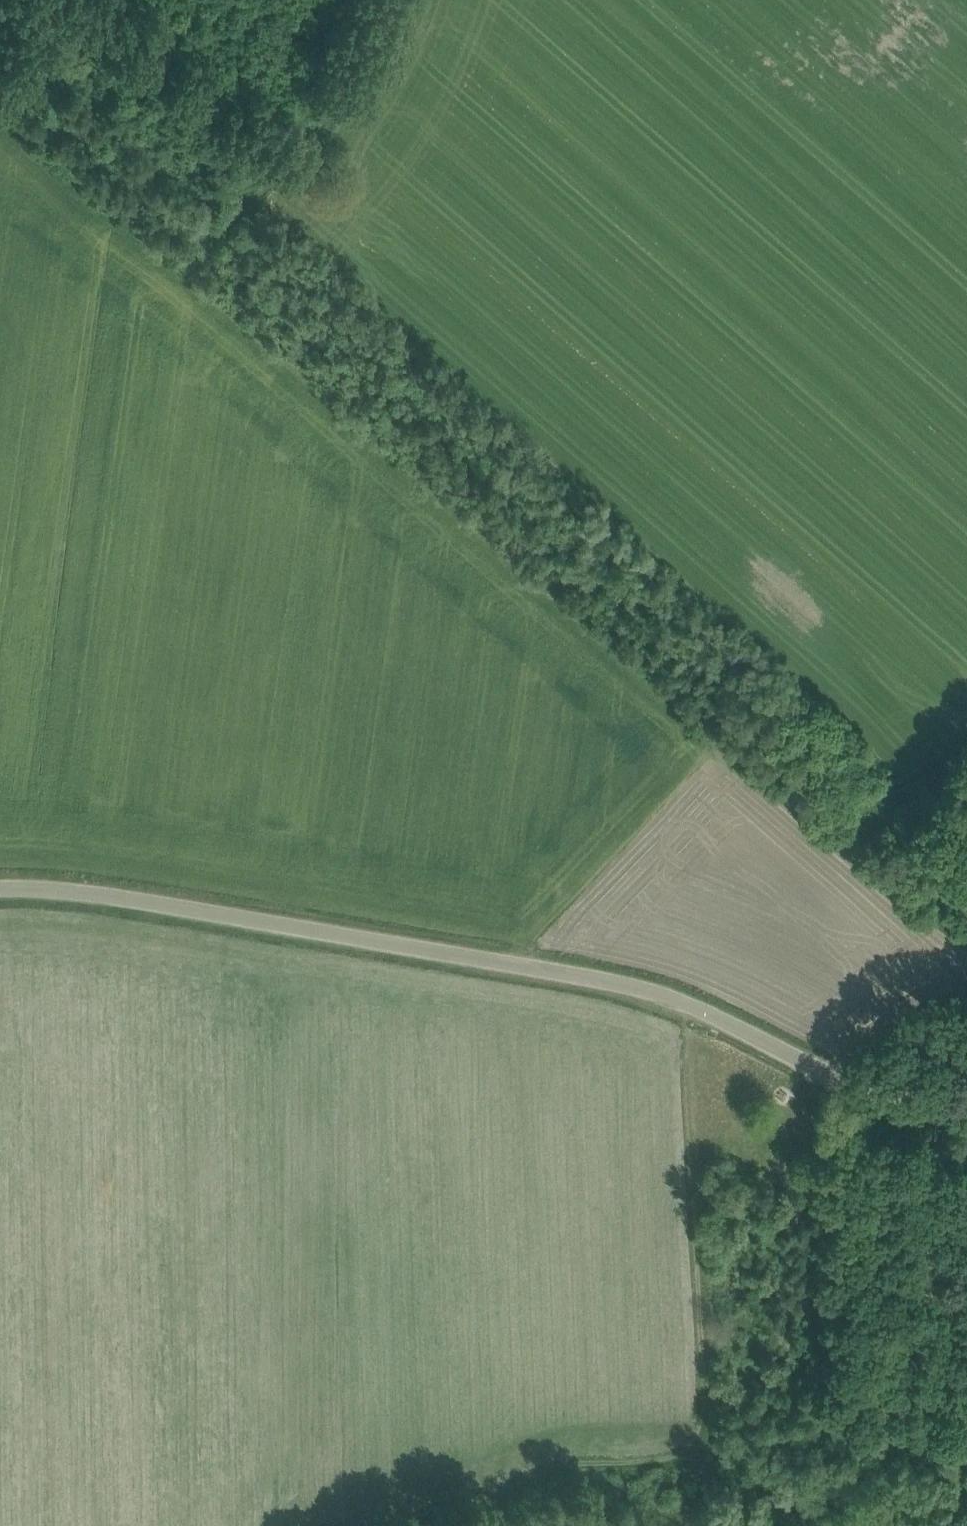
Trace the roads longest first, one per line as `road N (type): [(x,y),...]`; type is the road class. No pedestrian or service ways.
road 1 (unclassified): [(966,1116),(813,1069),(687,1004),(625,984),(61,887),(0,887)]
road 2 (track): [(712,1448),(702,1463),(530,1477),(356,1525)]

